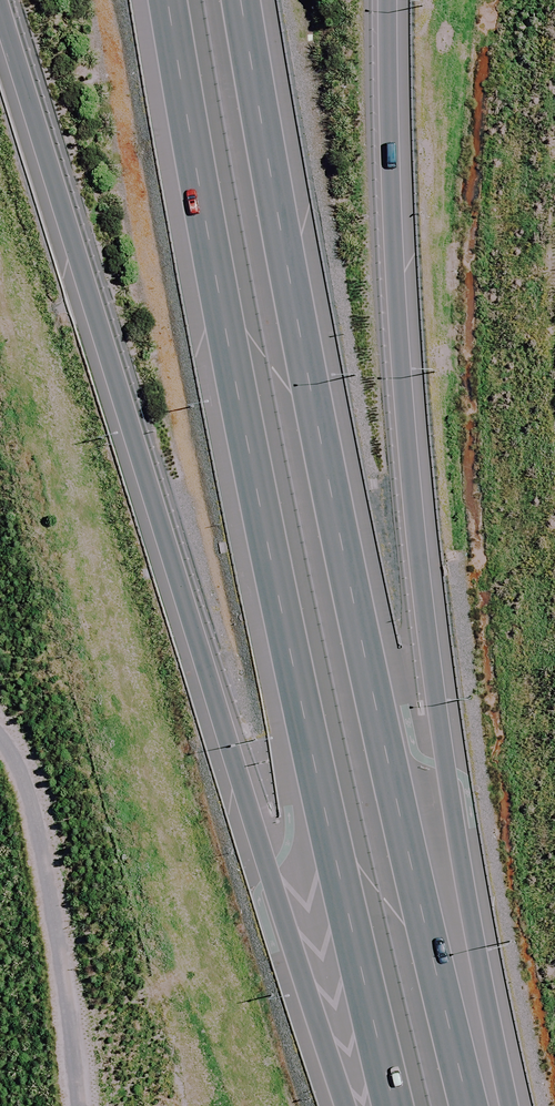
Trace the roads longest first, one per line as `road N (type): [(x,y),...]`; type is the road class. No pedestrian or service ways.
road 1 (motorway): [(345,1105),(0,18)]
road 2 (motorway): [(242,0),(363,651),(468,1105)]
road 3 (motorway): [(400,1105),(305,740),(178,0)]
road 4 (motorway): [(387,0),(411,484),(445,769),(507,1105)]

